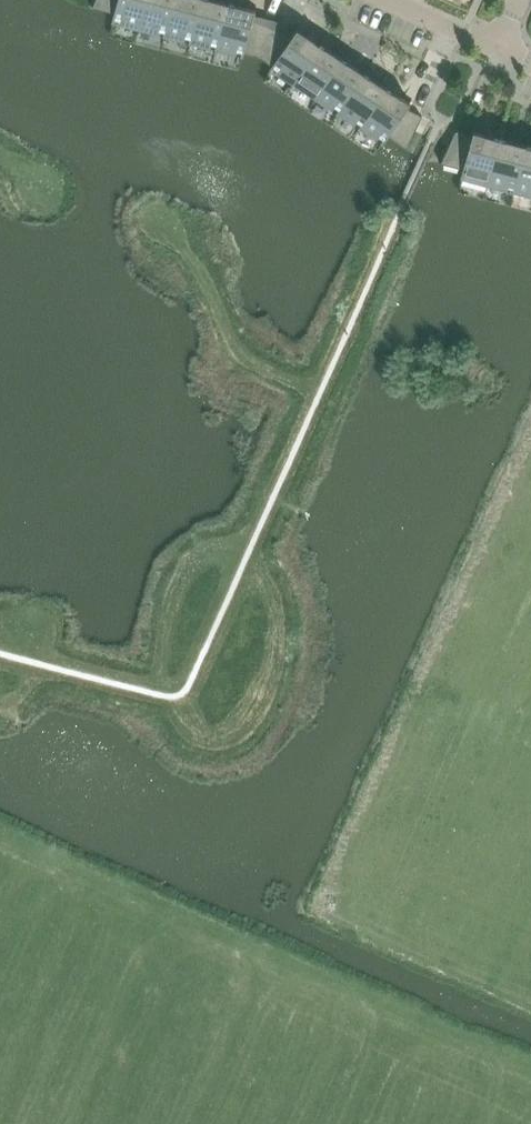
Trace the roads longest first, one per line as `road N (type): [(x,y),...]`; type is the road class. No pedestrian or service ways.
road 1 (residential): [(362,767),(530,841)]
road 2 (residential): [(499,51),(386,0)]

